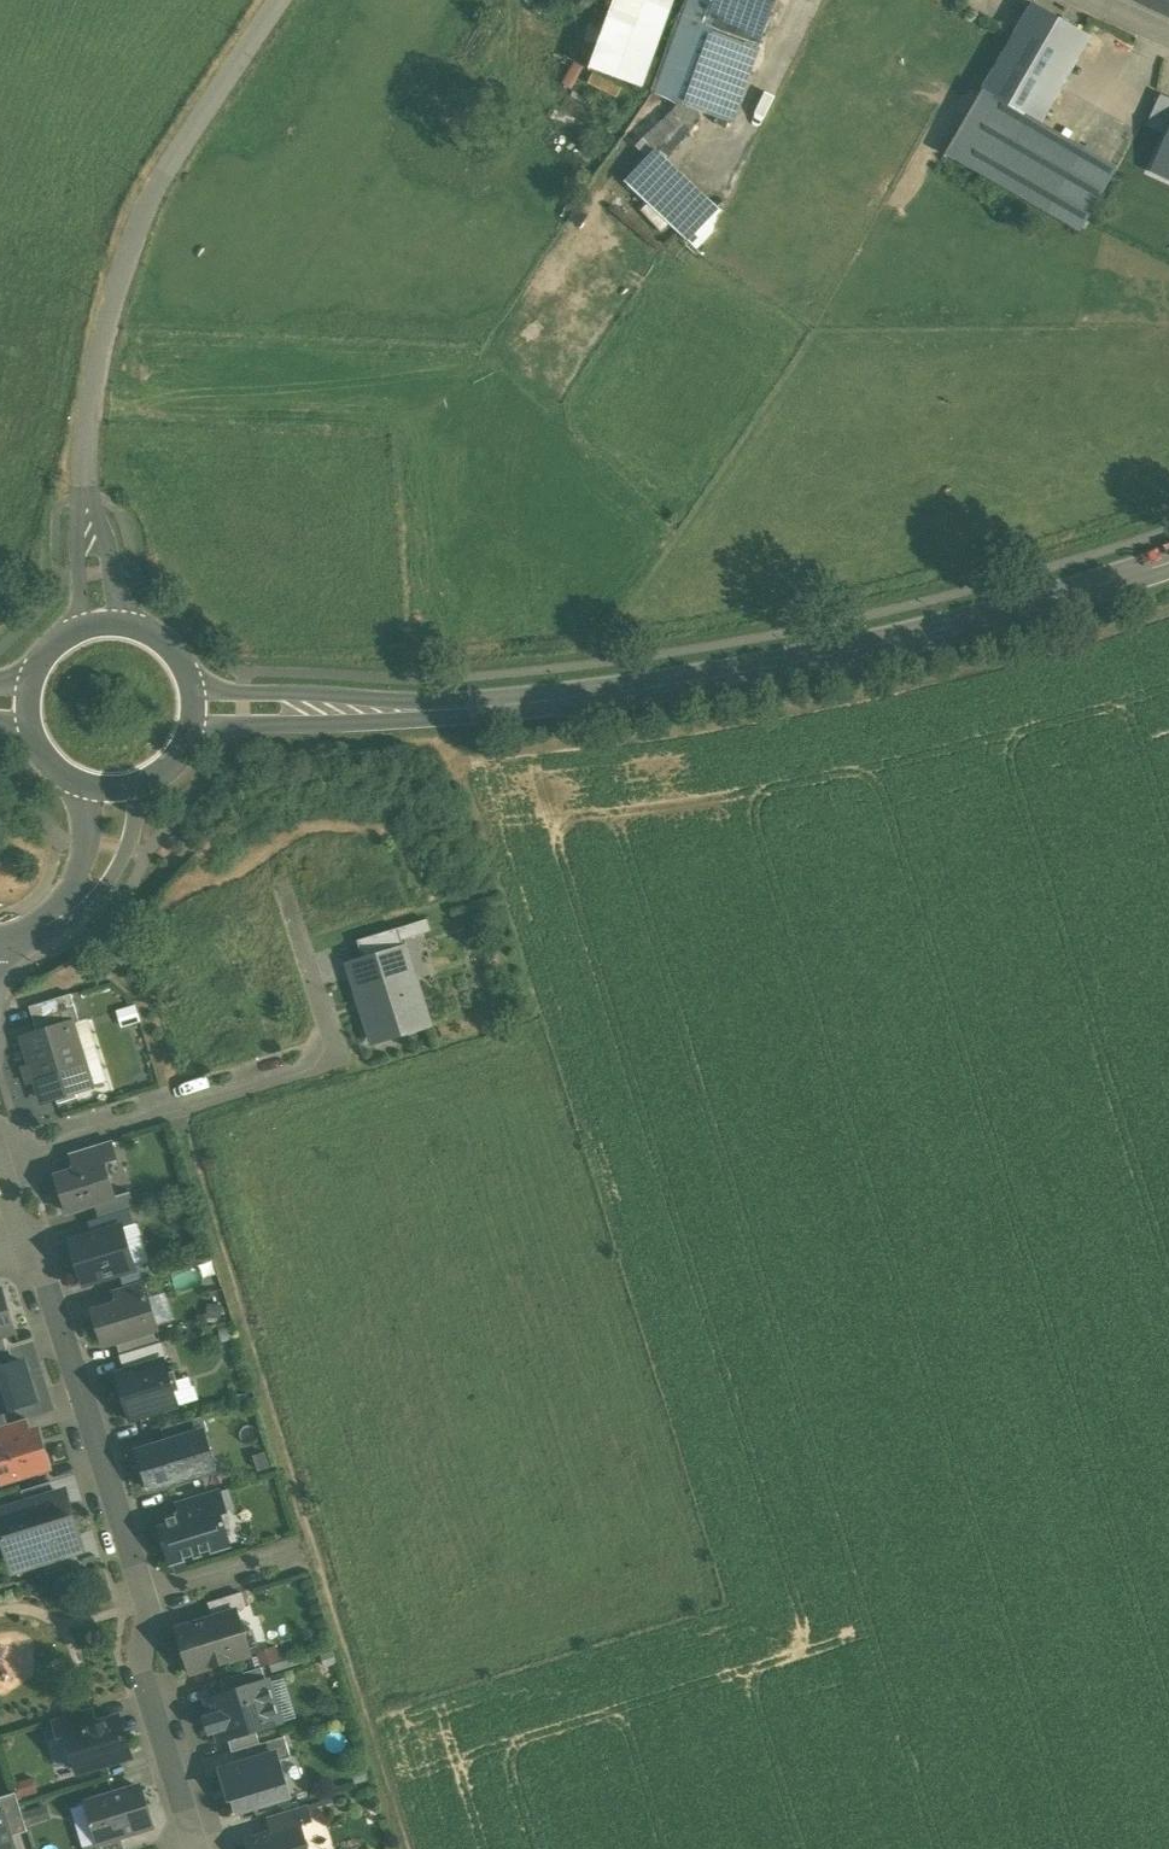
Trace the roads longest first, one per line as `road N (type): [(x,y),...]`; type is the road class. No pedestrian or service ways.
road 1 (tertiary): [(1168,569),(870,650),(683,681),(443,708),(189,717)]
road 2 (track): [(173,1108),(400,1848)]
road 3 (residential): [(97,626),(82,448),(110,309),(145,212),(283,0)]
road 4 (residential): [(31,1256),(146,1602),(141,1681),(192,1848)]
road 5 (residential): [(285,893),(335,1059),(0,1167)]
road 6 (residential): [(115,789),(105,868),(77,910),(26,942),(0,946)]
road 7 (track): [(805,0),(716,192)]
road 8 (tertiary): [(189,717),(182,672),(162,645),(131,628),(97,626)]
road 9 (tertiary): [(30,707),(32,732),(61,774),(115,789)]

